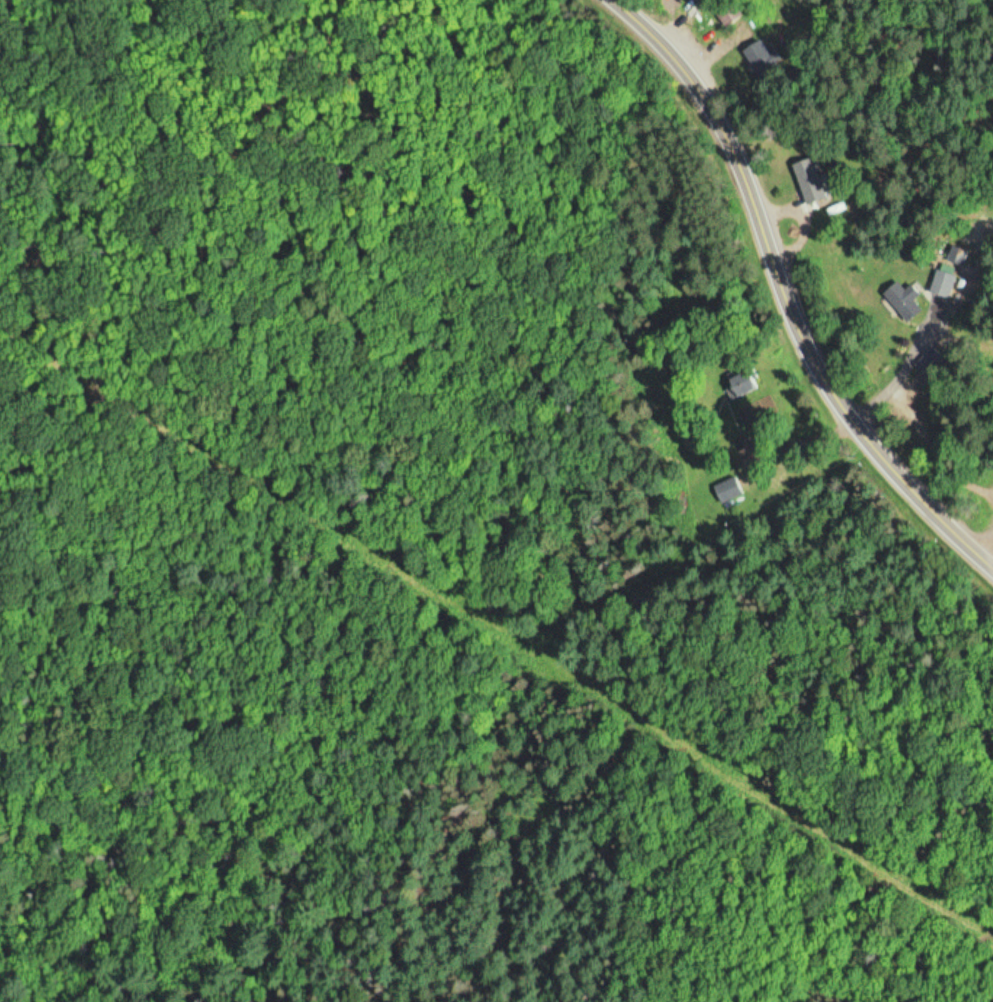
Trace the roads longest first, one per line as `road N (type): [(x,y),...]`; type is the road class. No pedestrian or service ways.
road 1 (secondary): [(992,556),(855,430),(675,50),(615,0)]
road 2 (track): [(992,753),(683,1001)]

